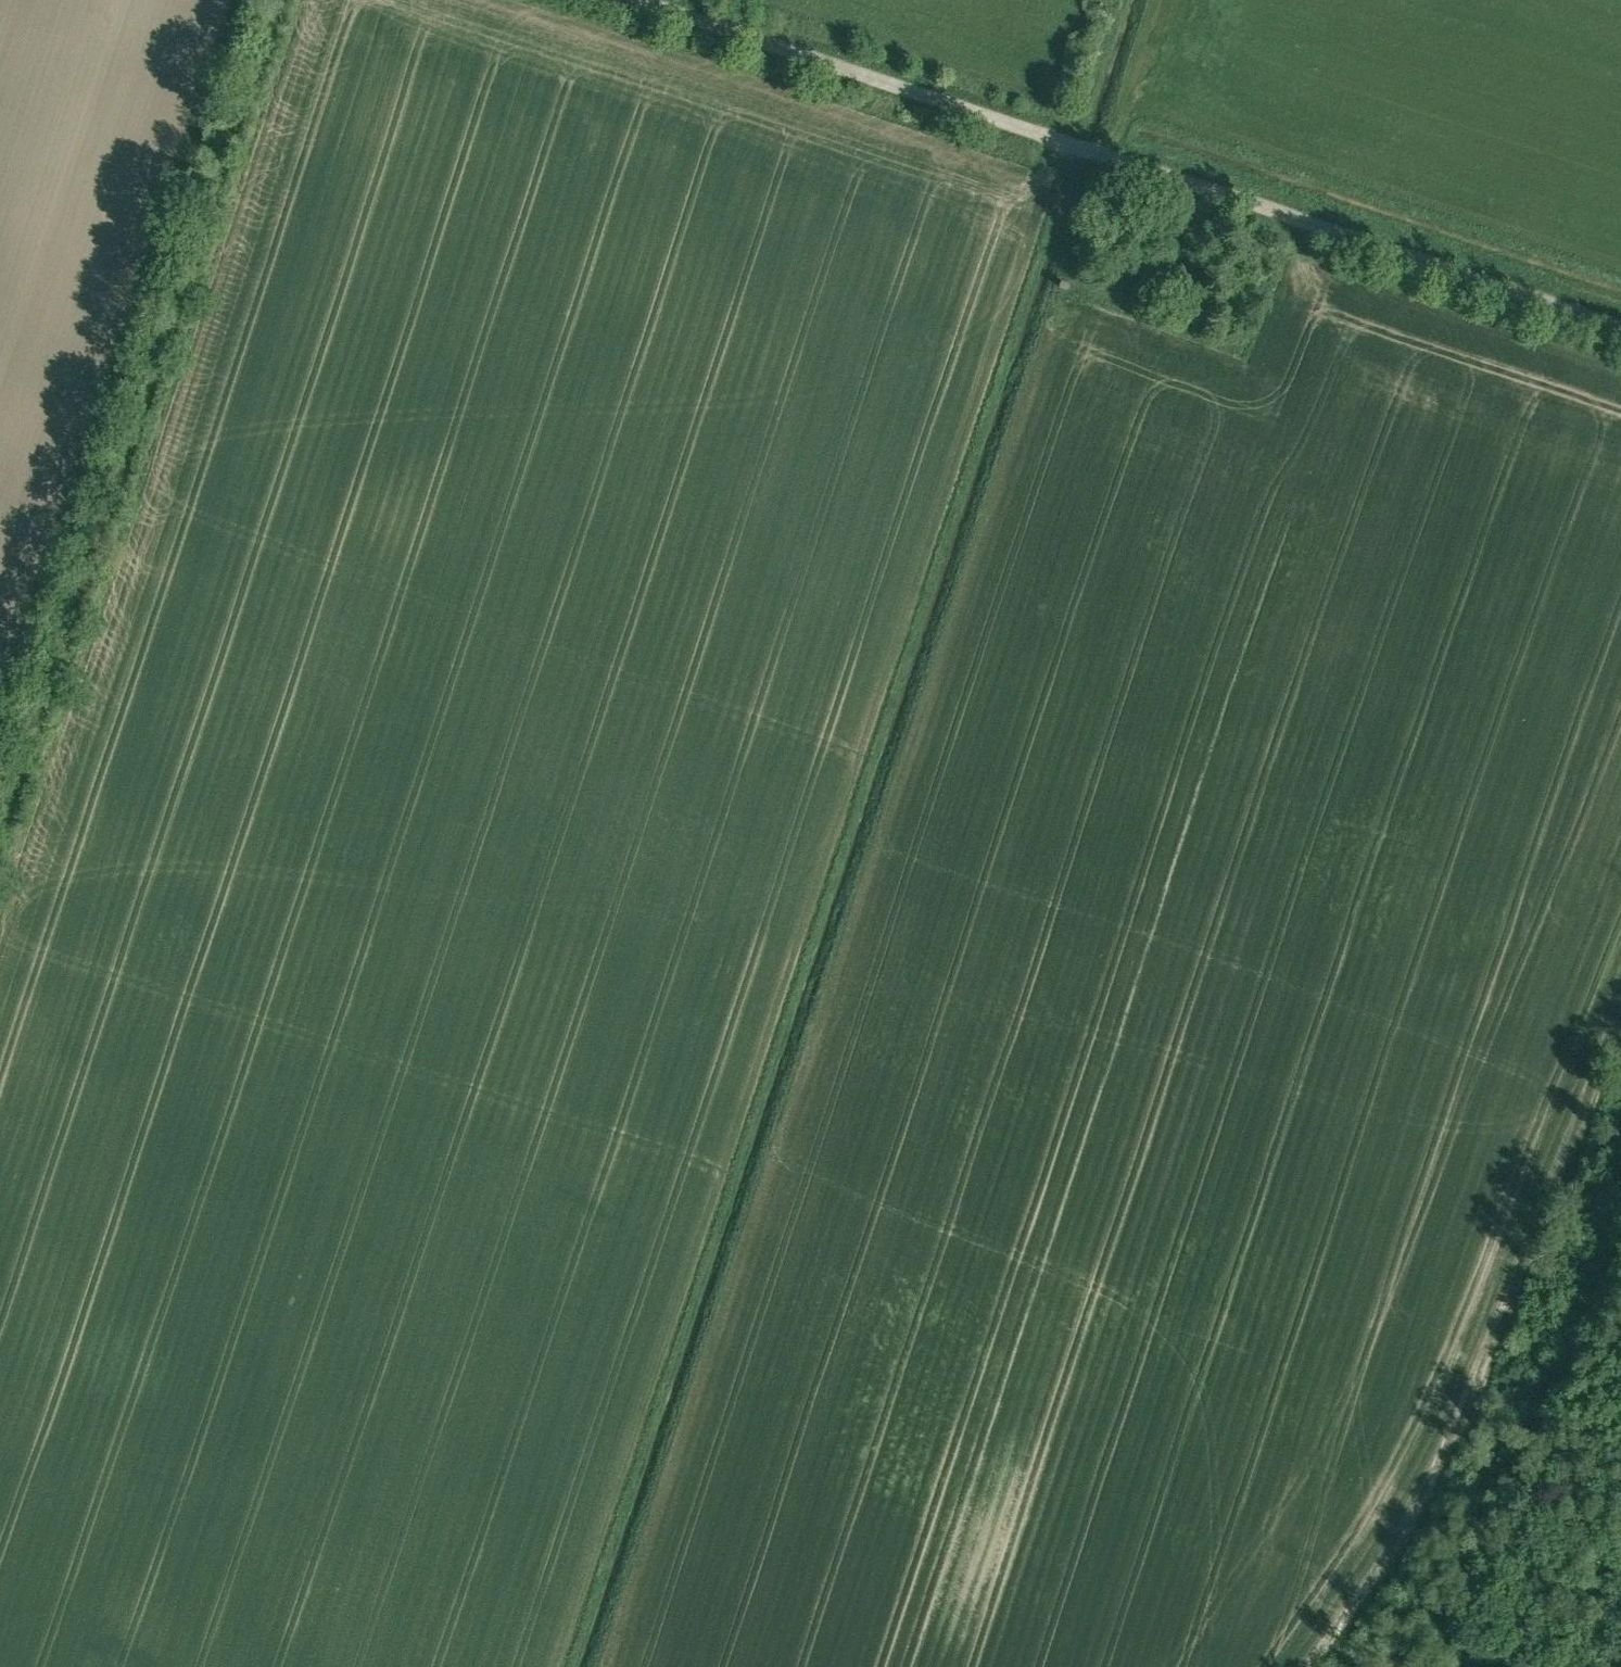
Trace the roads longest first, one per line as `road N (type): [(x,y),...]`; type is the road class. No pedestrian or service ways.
road 1 (unclassified): [(1620,312),(681,0)]
road 2 (track): [(275,0),(0,829)]

